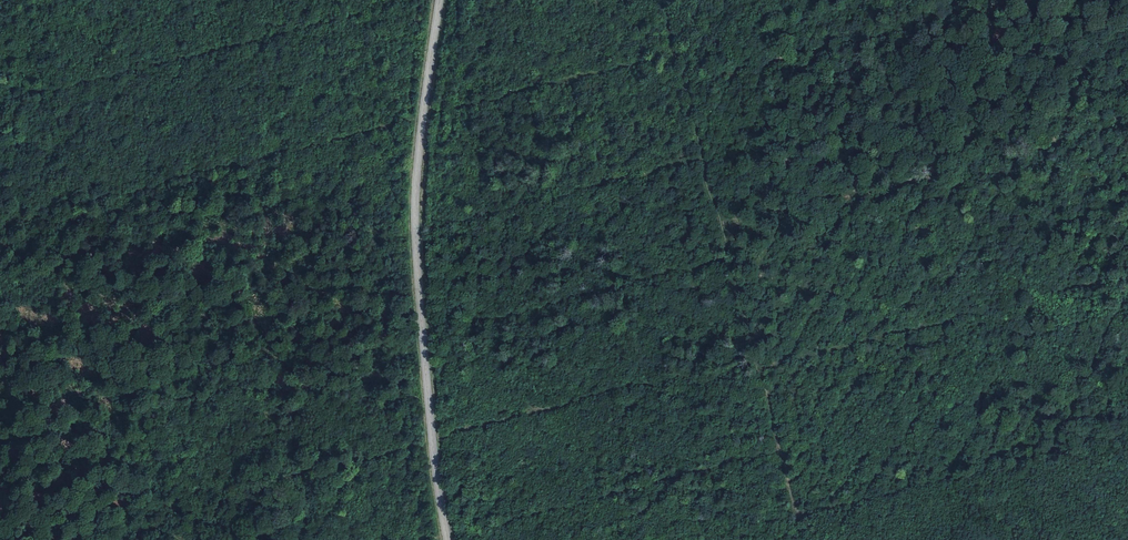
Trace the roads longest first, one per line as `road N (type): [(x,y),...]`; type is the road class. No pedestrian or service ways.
road 1 (unclassified): [(439,0),(414,180),(436,475),(449,539)]

